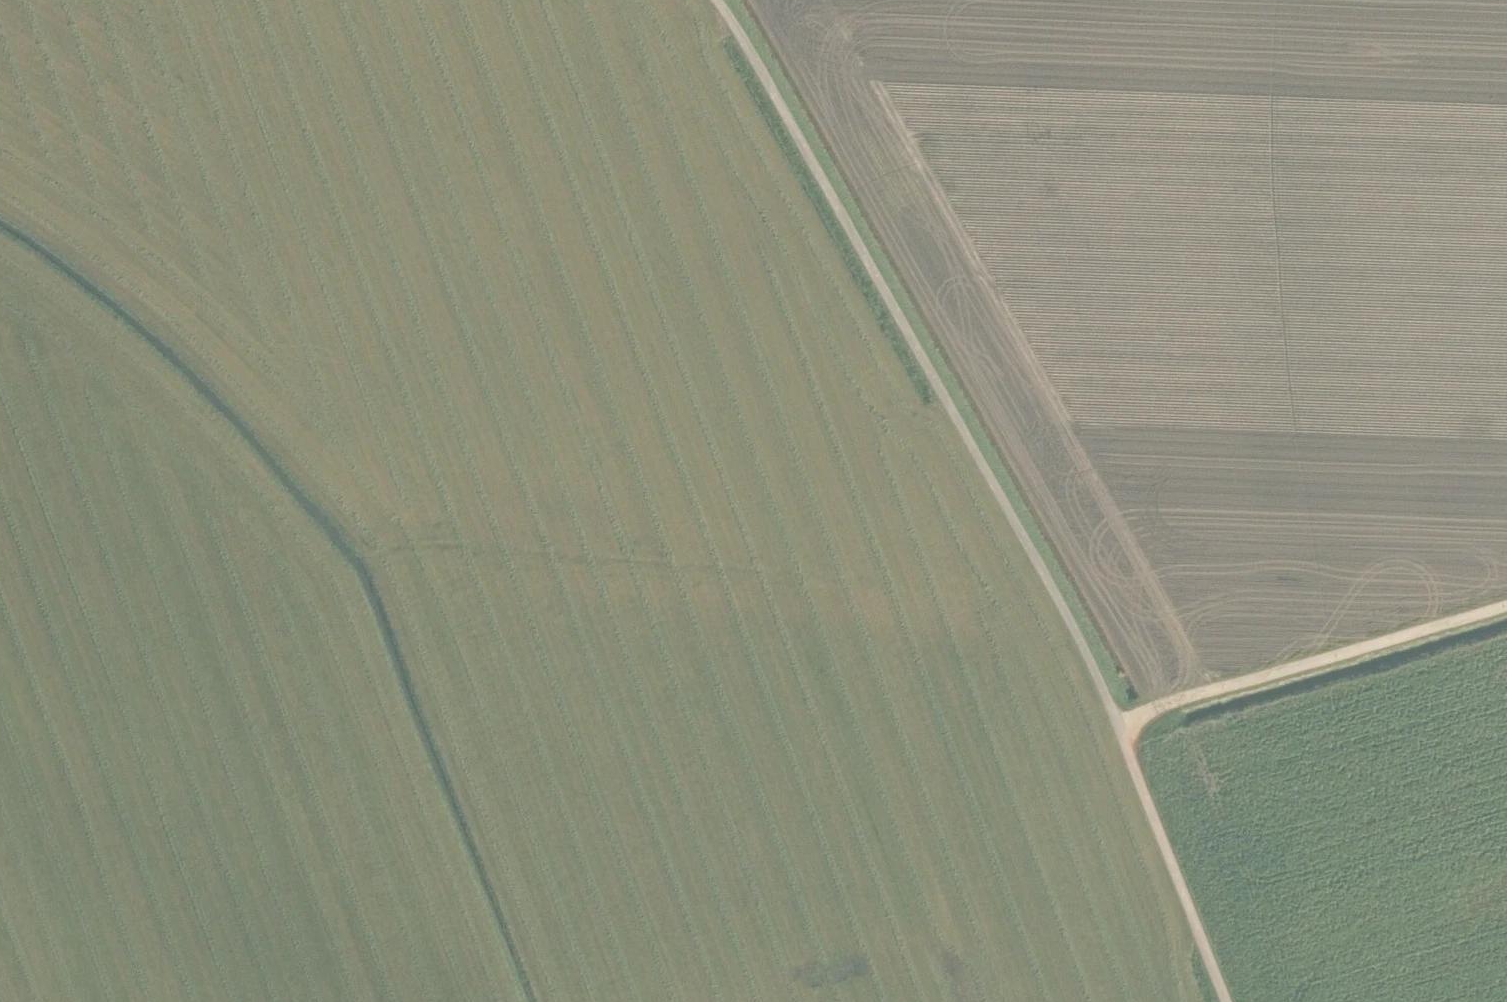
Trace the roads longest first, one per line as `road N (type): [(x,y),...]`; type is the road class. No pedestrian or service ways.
road 1 (unclassified): [(1229,1001),(1120,722)]

